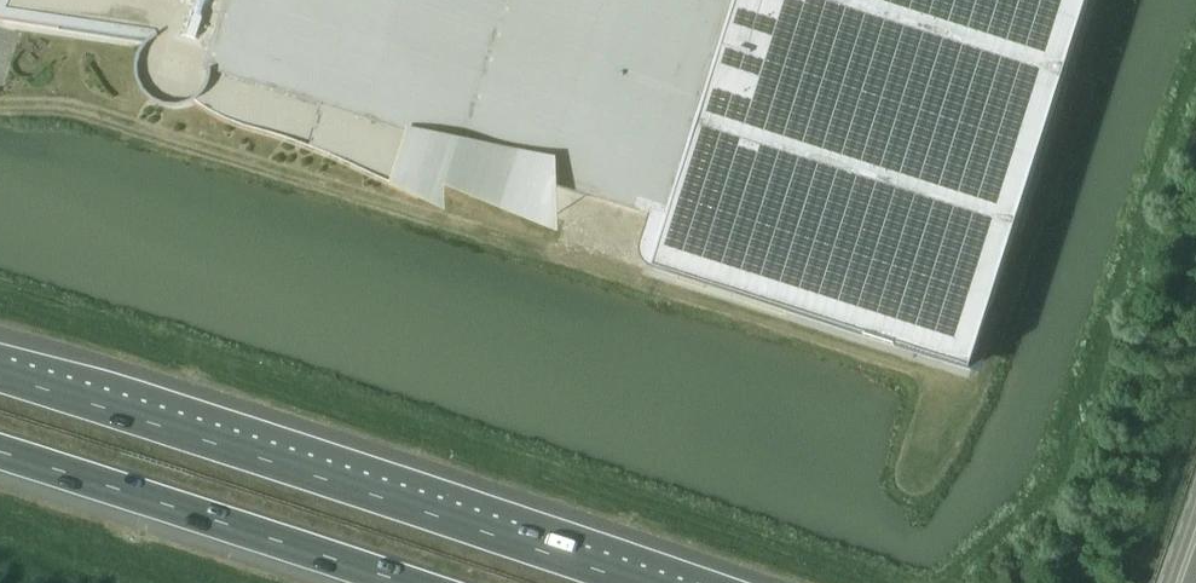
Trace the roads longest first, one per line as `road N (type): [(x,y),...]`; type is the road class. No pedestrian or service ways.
road 1 (motorway): [(631,582),(0,377)]
road 2 (motorway): [(0,457),(391,582)]

